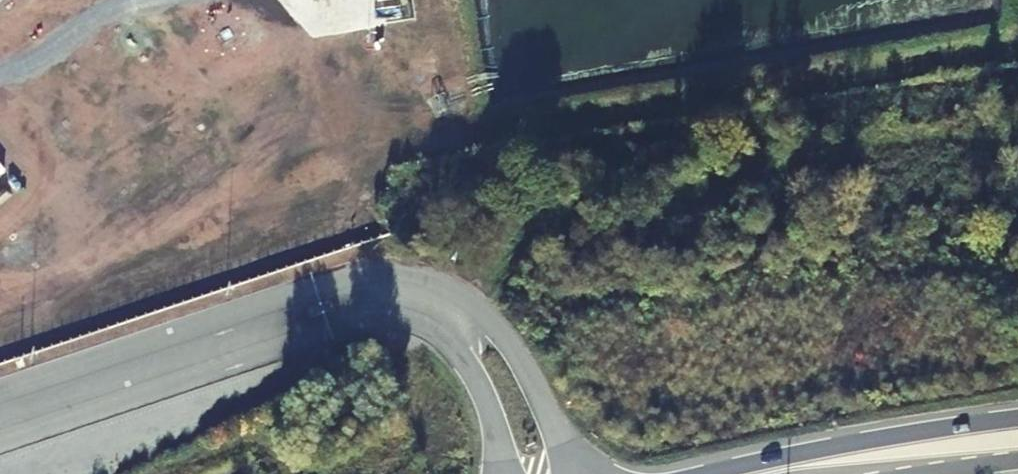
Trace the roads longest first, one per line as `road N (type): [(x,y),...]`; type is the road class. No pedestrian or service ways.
road 1 (unclassified): [(397,303),(326,308),(0,414)]
road 2 (unclassified): [(571,473),(542,394),(474,308),(397,303)]
road 3 (secondary): [(803,473),(1017,439)]
road 4 (unclassified): [(397,303),(451,347),(485,402),(499,473)]

